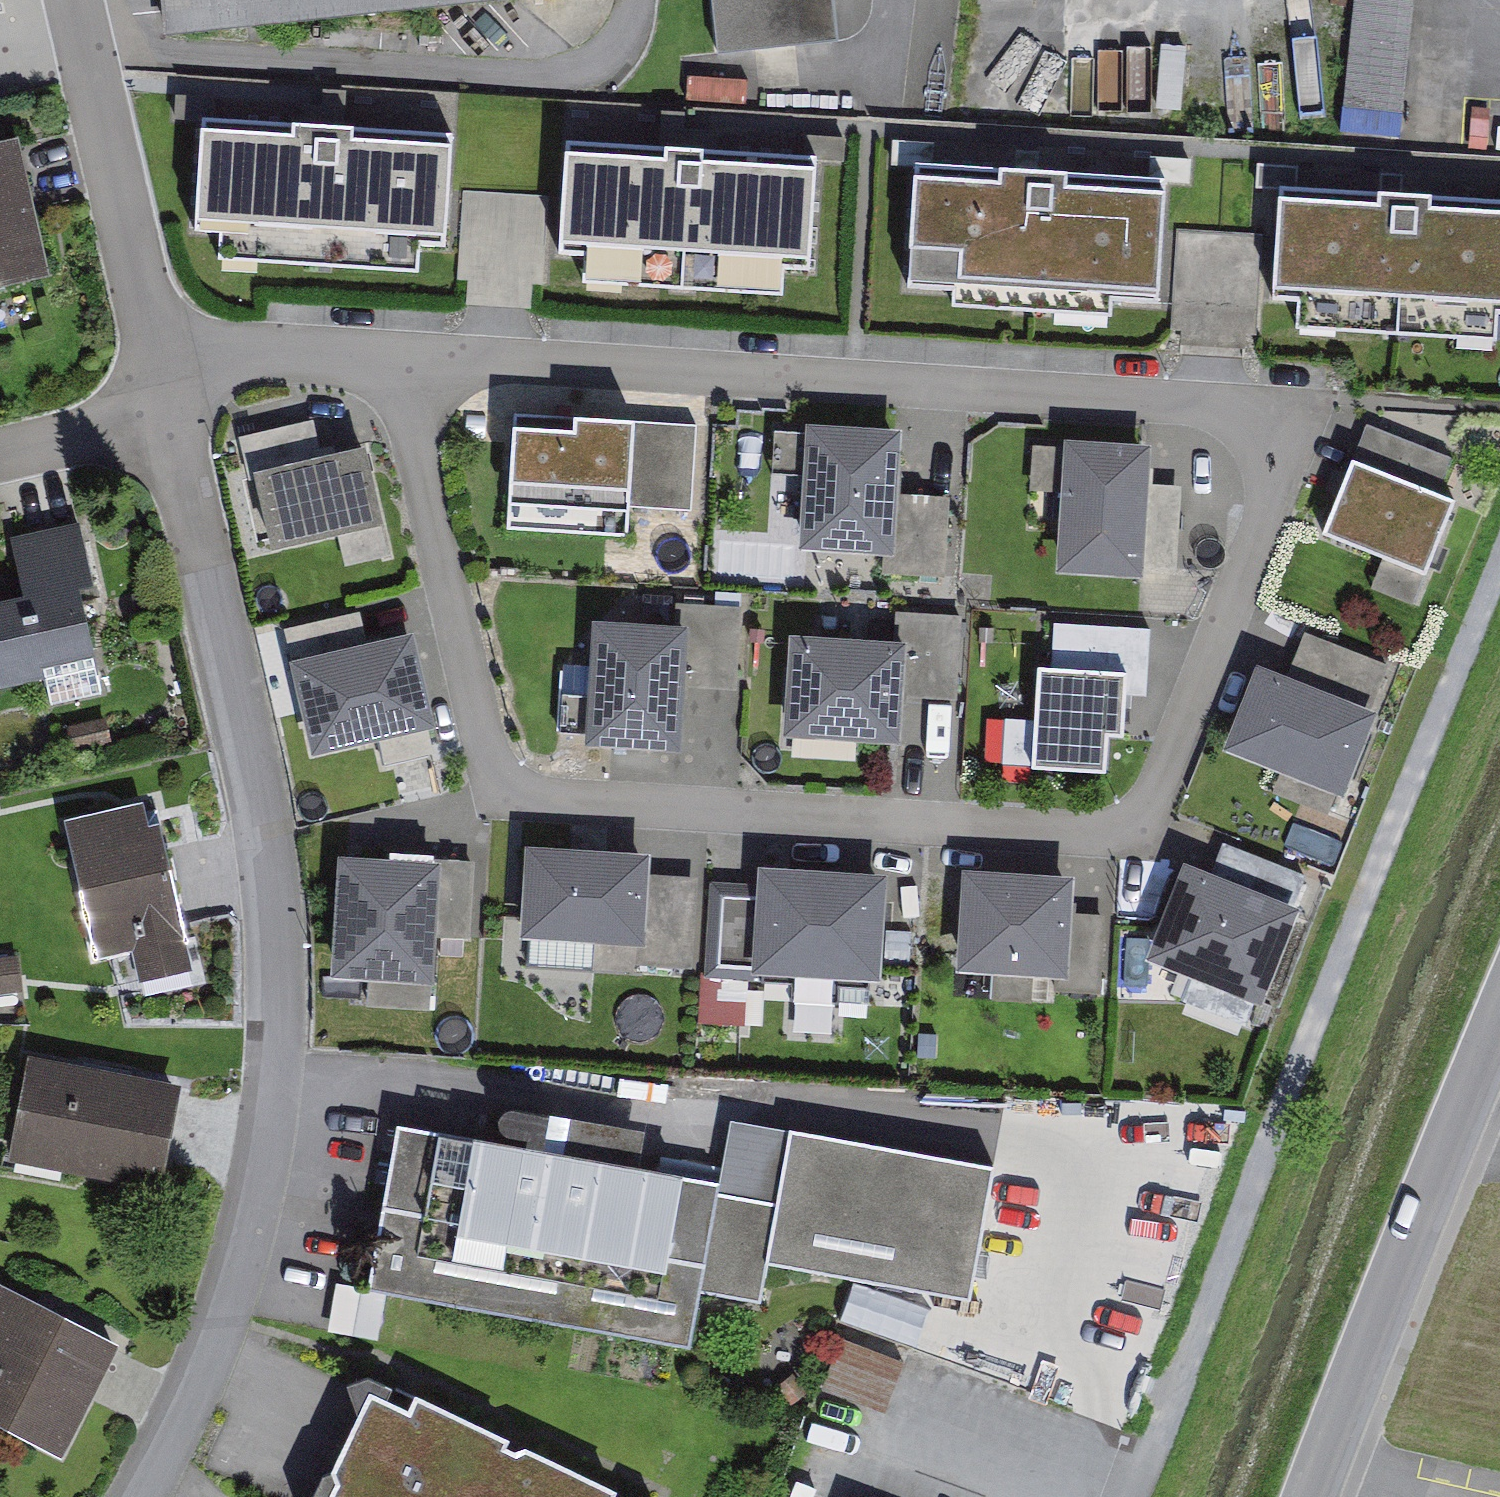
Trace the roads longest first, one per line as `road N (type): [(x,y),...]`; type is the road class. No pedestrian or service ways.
road 1 (residential): [(398,359),(1306,414),(1139,835),(505,796),(408,407)]
road 2 (residential): [(138,1496),(204,1360),(239,1251),(266,1144),(275,1046),(271,846),(175,416)]
road 3 (unclassified): [(1132,1496),(1499,571)]
road 4 (residential): [(1310,1496),(1499,1038)]
road 5 (residential): [(162,356),(90,0)]
road 6 (residential): [(162,356),(398,359)]
road 7 (residential): [(0,454),(175,416)]

